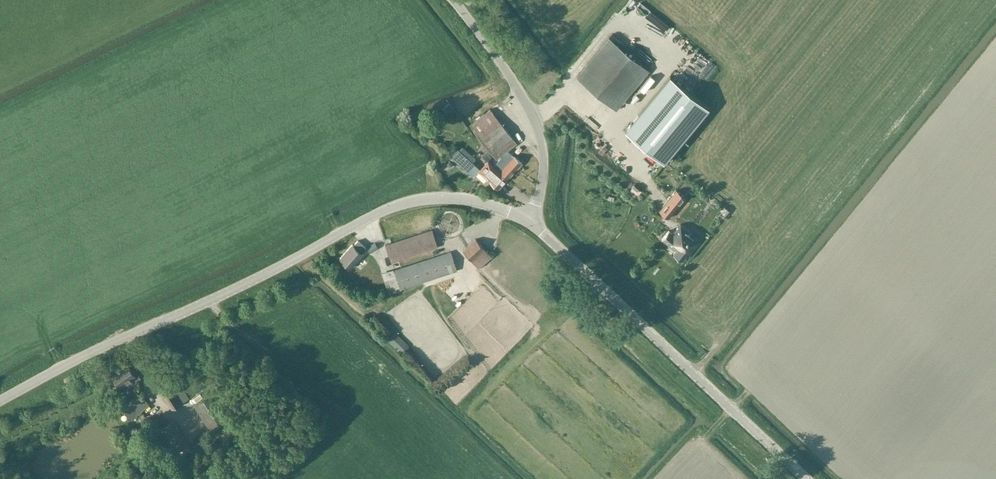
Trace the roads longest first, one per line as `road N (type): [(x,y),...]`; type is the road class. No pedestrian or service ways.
road 1 (unclassified): [(0,400),(393,207),(463,199),(530,221)]
road 2 (unclassified): [(805,478),(530,221)]
road 3 (unclassified): [(530,221),(543,169),(540,132),(453,0)]

